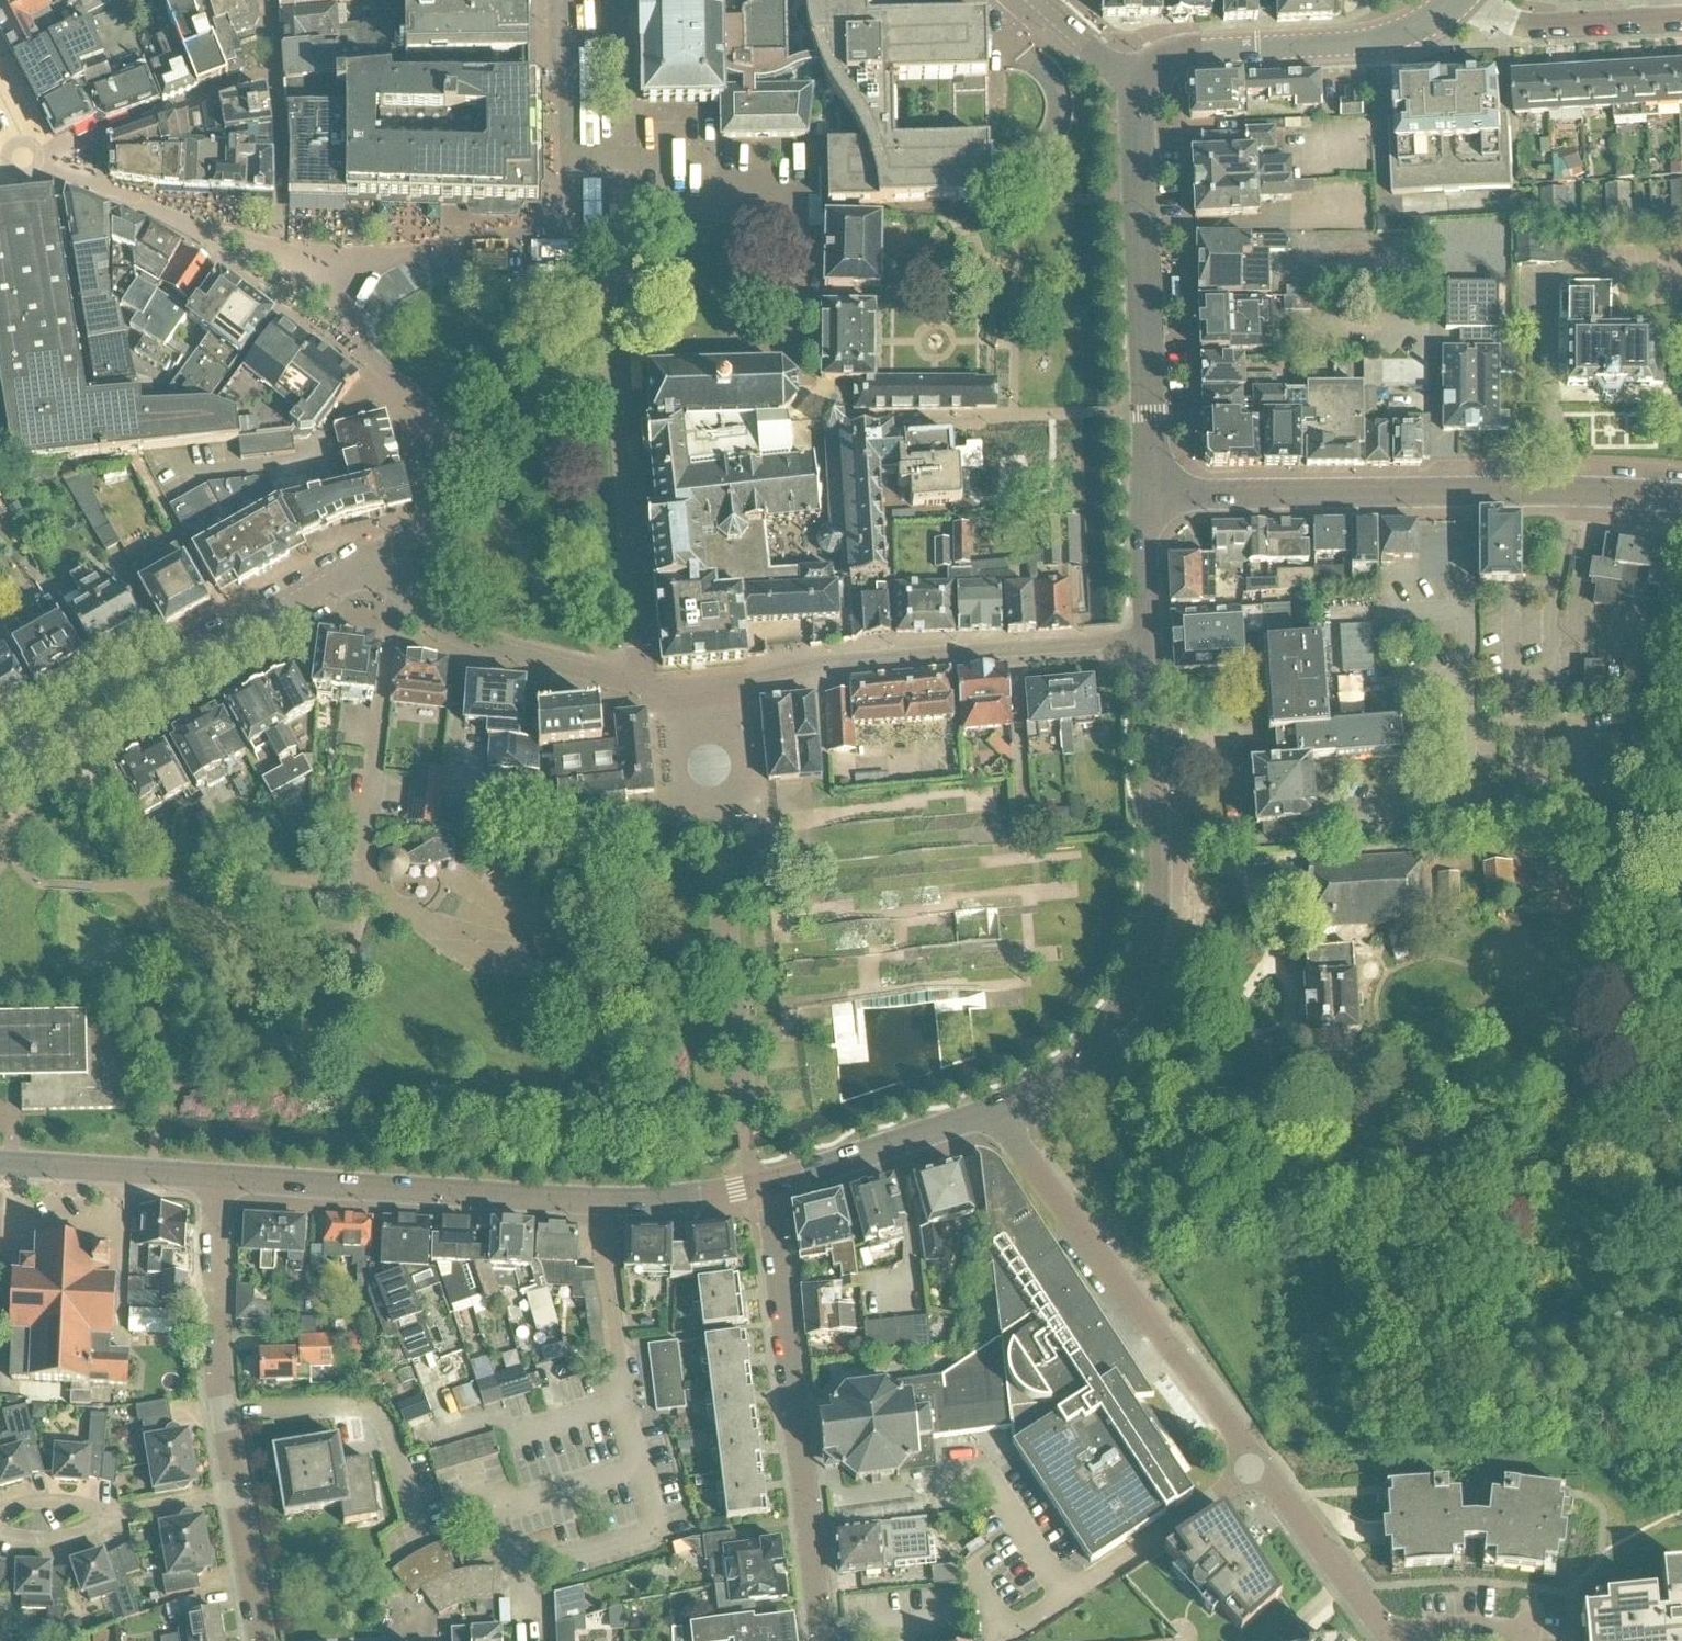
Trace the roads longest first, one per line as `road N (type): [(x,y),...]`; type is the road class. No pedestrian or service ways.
road 1 (residential): [(387,570),(439,630),(650,692),(754,681),(807,664),(1147,641)]
road 2 (residential): [(1390,1640),(1029,1161),(998,1108)]
road 3 (secondary): [(215,1179),(604,1202),(768,1184)]
road 4 (tertiary): [(1681,497),(1560,489),(1144,496)]
road 5 (secondary): [(998,1108),(1088,1053),(1130,996),(1148,949),(1156,859),(1147,641)]
road 6 (residential): [(768,1184),(824,1640)]
road 7 (residential): [(387,570),(361,570),(332,584),(0,772)]
road 8 (secondary): [(1140,85),(1134,108),(1150,447),(1144,496)]
road 9 (secondary): [(1458,0),(1377,43),(1180,55),(1140,85)]
road 10 (residential): [(215,1179),(218,1376),(238,1496)]
road 11 (secondary): [(768,1184),(998,1108)]
road 12 (secondary): [(0,1166),(215,1179)]
road 13 (residential): [(1681,20),(1513,24),(1474,0)]
road 14 (residential): [(575,162),(571,0)]
road 15 (residential): [(238,1496),(261,1640)]
road 16 (secondary): [(1147,641),(1144,496)]
road 17 (residential): [(1140,85),(1031,0)]
road 18 (residential): [(575,162),(711,159)]
road 19 (residential): [(120,1516),(84,1504),(36,1503),(0,1516)]
road 20 (residential): [(1402,1640),(1432,1629),(1481,1627),(1521,1638)]

